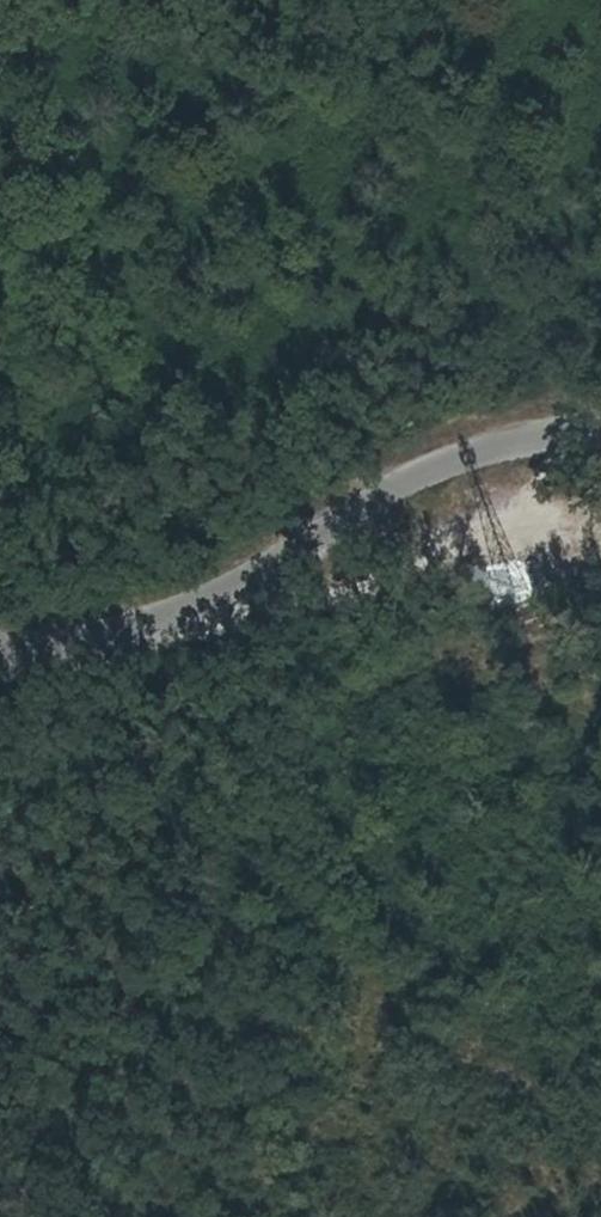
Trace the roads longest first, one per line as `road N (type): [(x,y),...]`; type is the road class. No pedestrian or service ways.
road 1 (unclassified): [(600,435),(515,447),(392,490),(217,596),(83,656),(0,660)]

